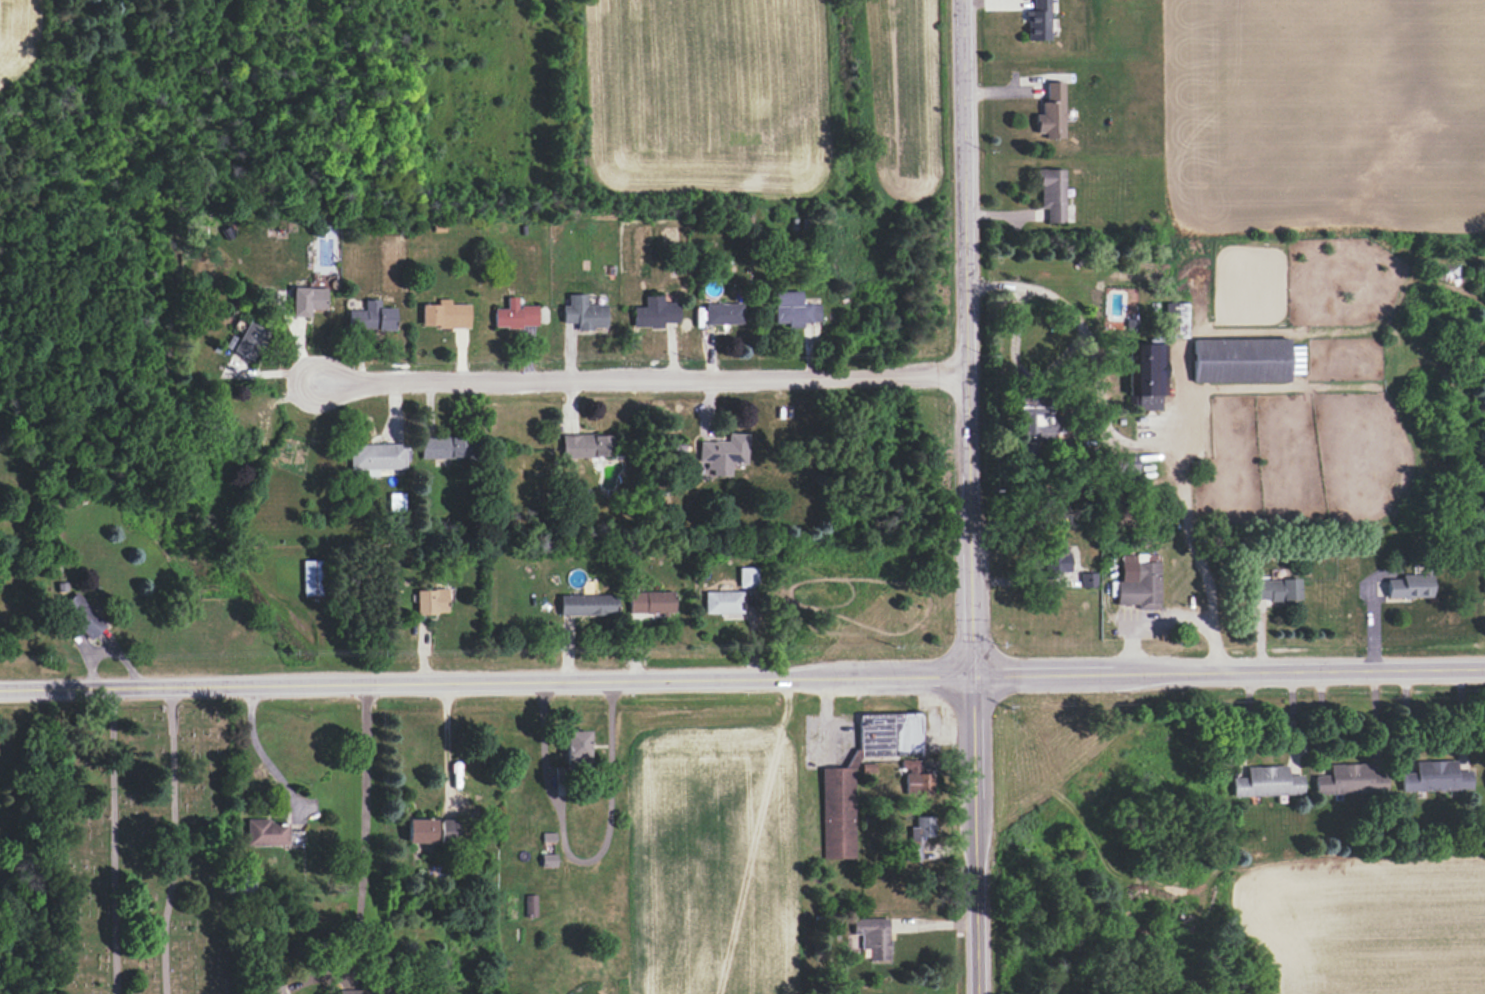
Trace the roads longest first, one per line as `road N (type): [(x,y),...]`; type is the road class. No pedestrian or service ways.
road 1 (tertiary): [(0,688),(1484,669)]
road 2 (tertiary): [(960,0),(974,993)]
road 3 (residential): [(964,375),(311,385)]

